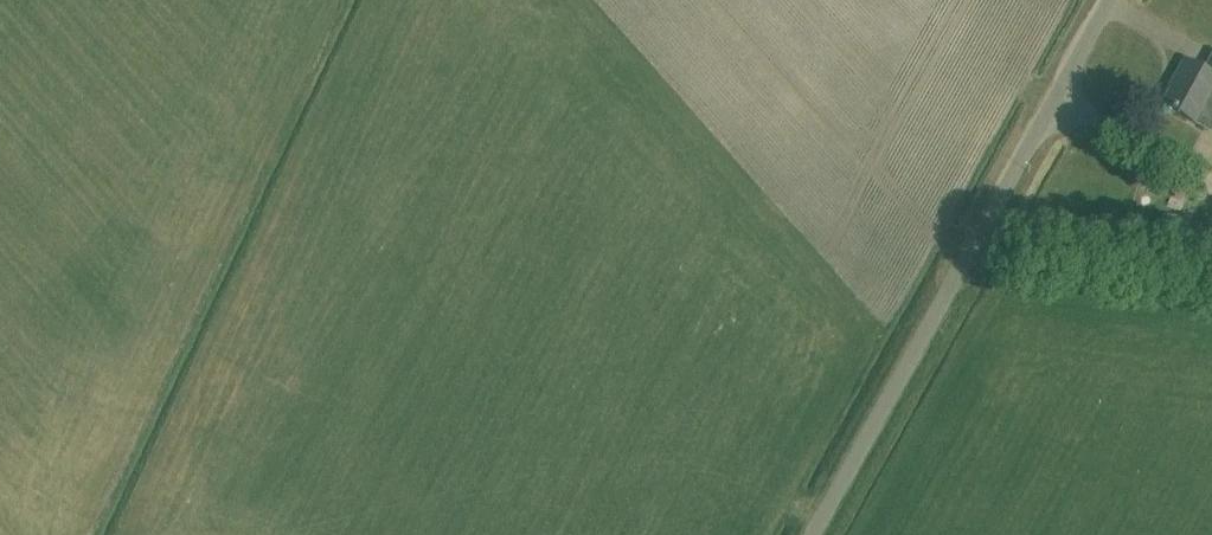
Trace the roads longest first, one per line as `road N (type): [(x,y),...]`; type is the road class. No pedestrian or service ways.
road 1 (unclassified): [(809,534),(1108,0)]

